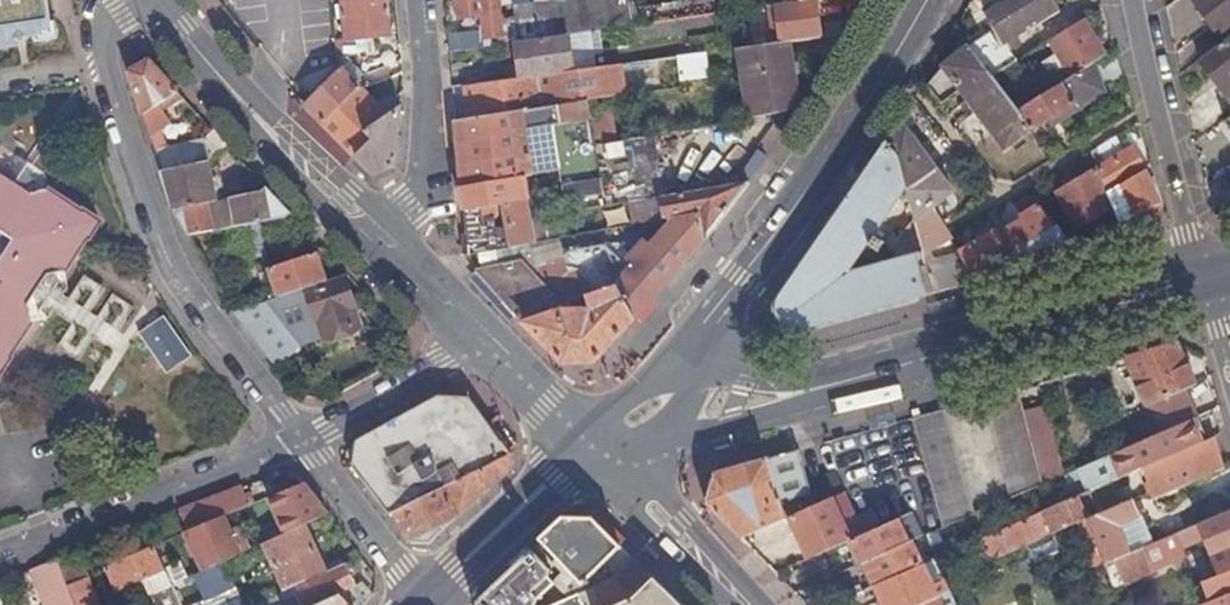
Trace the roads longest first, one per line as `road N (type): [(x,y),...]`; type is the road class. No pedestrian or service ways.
road 1 (residential): [(303,441),(180,276),(104,60)]
road 2 (tertiary): [(685,374),(740,279),(895,56)]
road 3 (secondary): [(1209,278),(857,382)]
road 4 (secondary): [(157,0),(250,109),(379,239)]
road 5 (unclassified): [(0,557),(303,441)]
road 6 (secondary): [(585,442),(727,426),(857,382)]
road 7 (residential): [(379,239),(410,204),(424,163),(419,0)]
road 8 (tertiary): [(585,442),(747,604)]
road 9 (secondary): [(585,442),(424,599)]
road 10 (unclassified): [(303,441),(483,342)]
road 11 (residential): [(424,599),(303,441)]
road 12 (unclassified): [(1153,106),(1209,278)]
road 13 (residential): [(895,56),(1002,198)]
road 14 (residential): [(1002,198),(1153,106)]
road 15 (secondary): [(857,382),(685,374)]
road 16 (secondary): [(379,239),(483,342)]
road 17 (secondary): [(483,342),(585,442)]
road 18 (secondary): [(585,442),(641,394),(685,374)]

